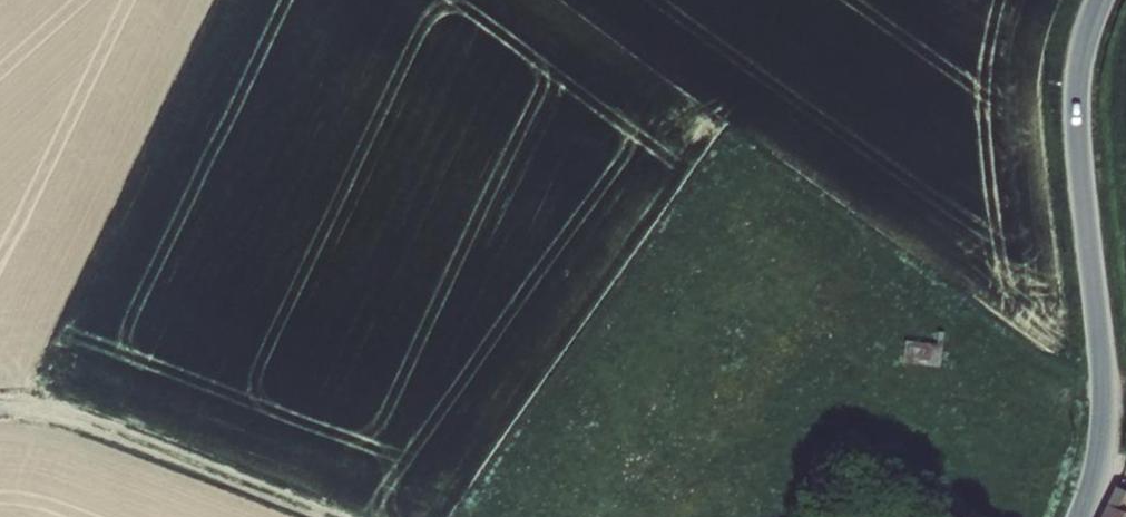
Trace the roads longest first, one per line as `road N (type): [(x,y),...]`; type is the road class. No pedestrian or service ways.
road 1 (residential): [(1098,0),(1078,60),(1073,127),(1102,395),(1098,455),(1077,516)]
road 2 (track): [(297,516),(0,406)]

